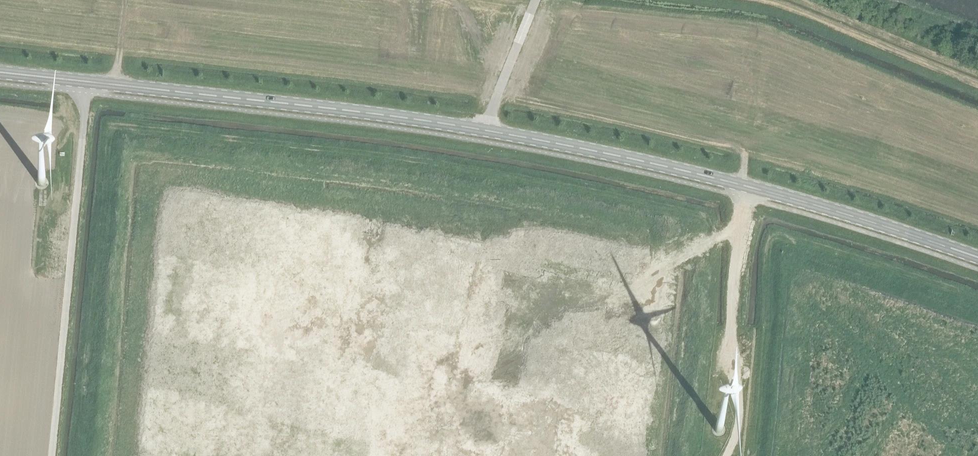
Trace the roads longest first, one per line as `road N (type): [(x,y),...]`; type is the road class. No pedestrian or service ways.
road 1 (secondary): [(977,259),(790,198),(600,152),(443,124),(0,72)]

